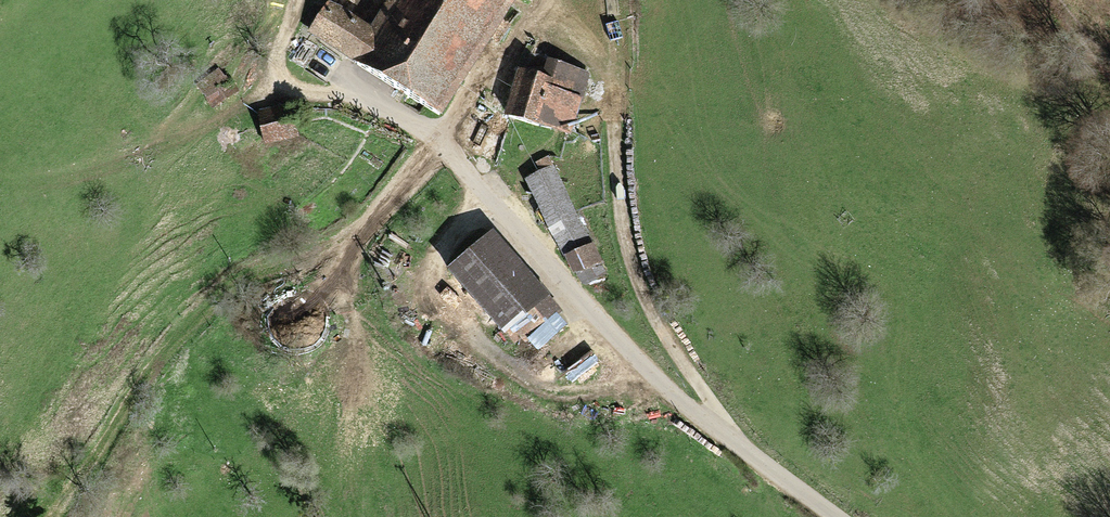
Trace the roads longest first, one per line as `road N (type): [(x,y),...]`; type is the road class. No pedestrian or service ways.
road 1 (track): [(542,0),(440,145),(342,253),(269,270),(227,293),(21,516)]
road 2 (unclassified): [(834,516),(626,350),(440,145),(347,87),(276,84)]
road 3 (track): [(750,453),(668,338),(636,276),(621,214),(616,87),(555,0)]
road 4 (track): [(486,197),(431,272),(435,305),(498,351),(626,350)]
road 5 (track): [(276,84),(128,163),(20,186)]
road 6 (track): [(1035,0),(1109,122)]

